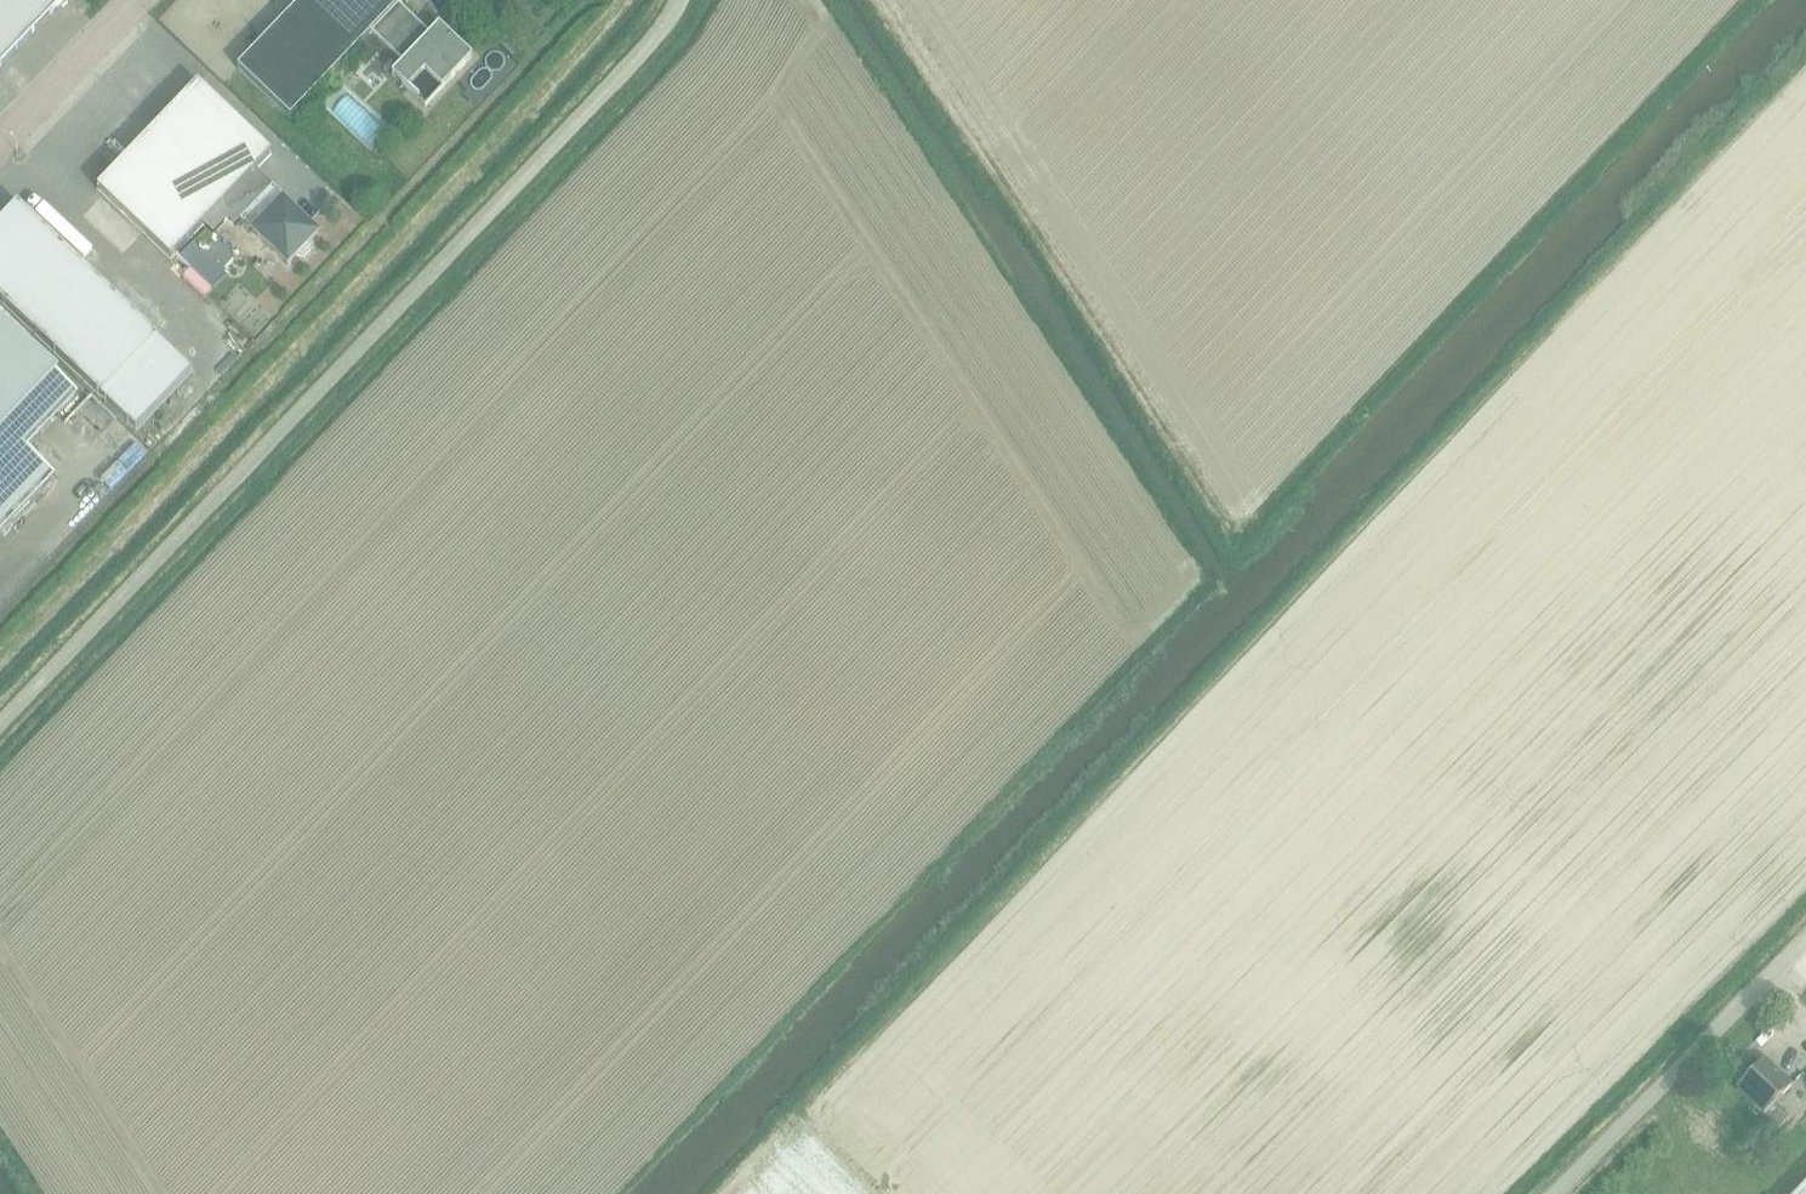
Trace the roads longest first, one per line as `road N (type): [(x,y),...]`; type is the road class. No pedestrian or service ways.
road 1 (unclassified): [(0,724),(630,66),(681,0)]
road 2 (unclassified): [(1553,1193),(1805,939)]
road 3 (unclassified): [(136,0),(0,140)]

